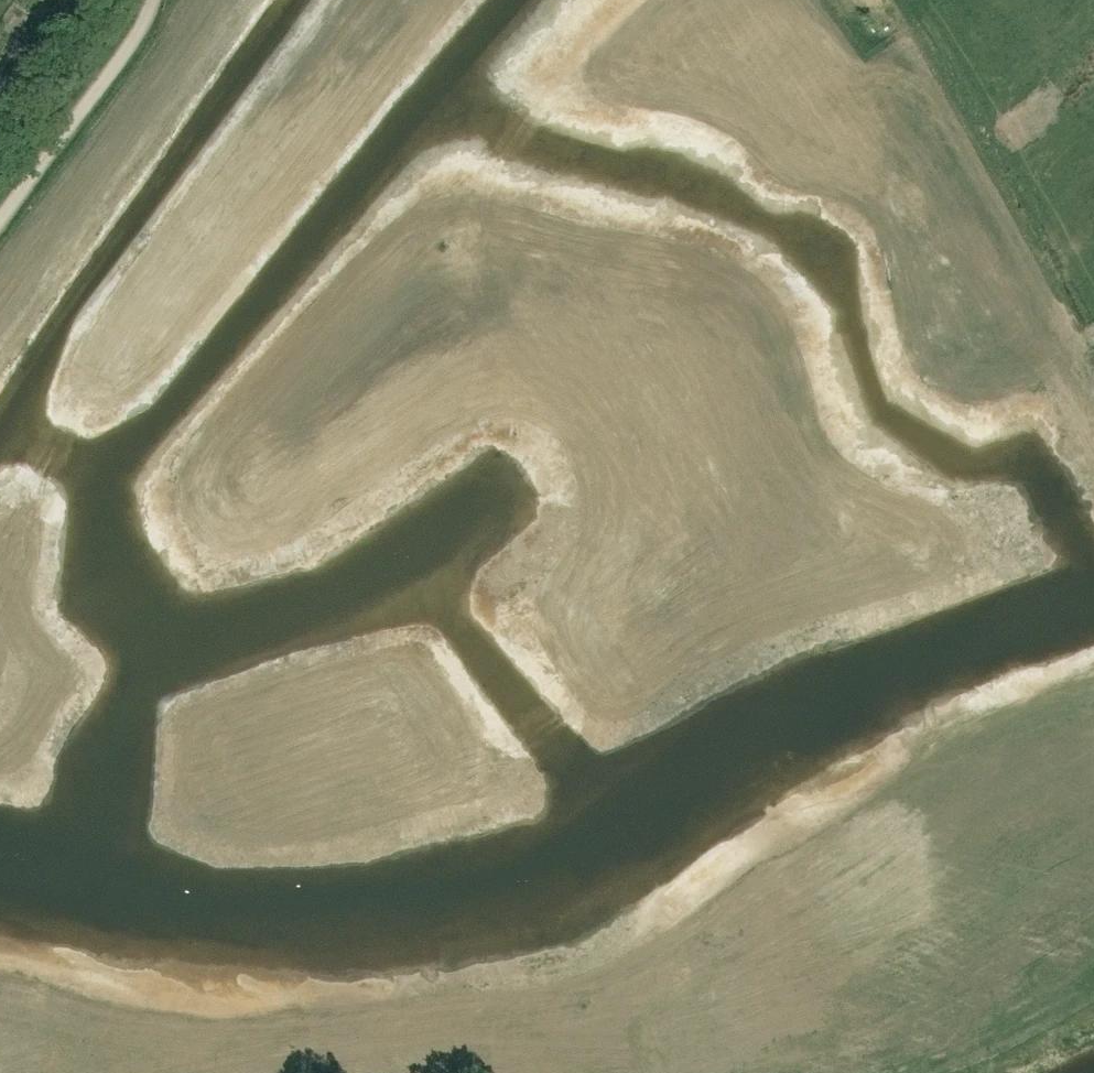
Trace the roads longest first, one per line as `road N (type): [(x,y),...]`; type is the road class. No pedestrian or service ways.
road 1 (track): [(152,0),(125,58),(0,225)]

